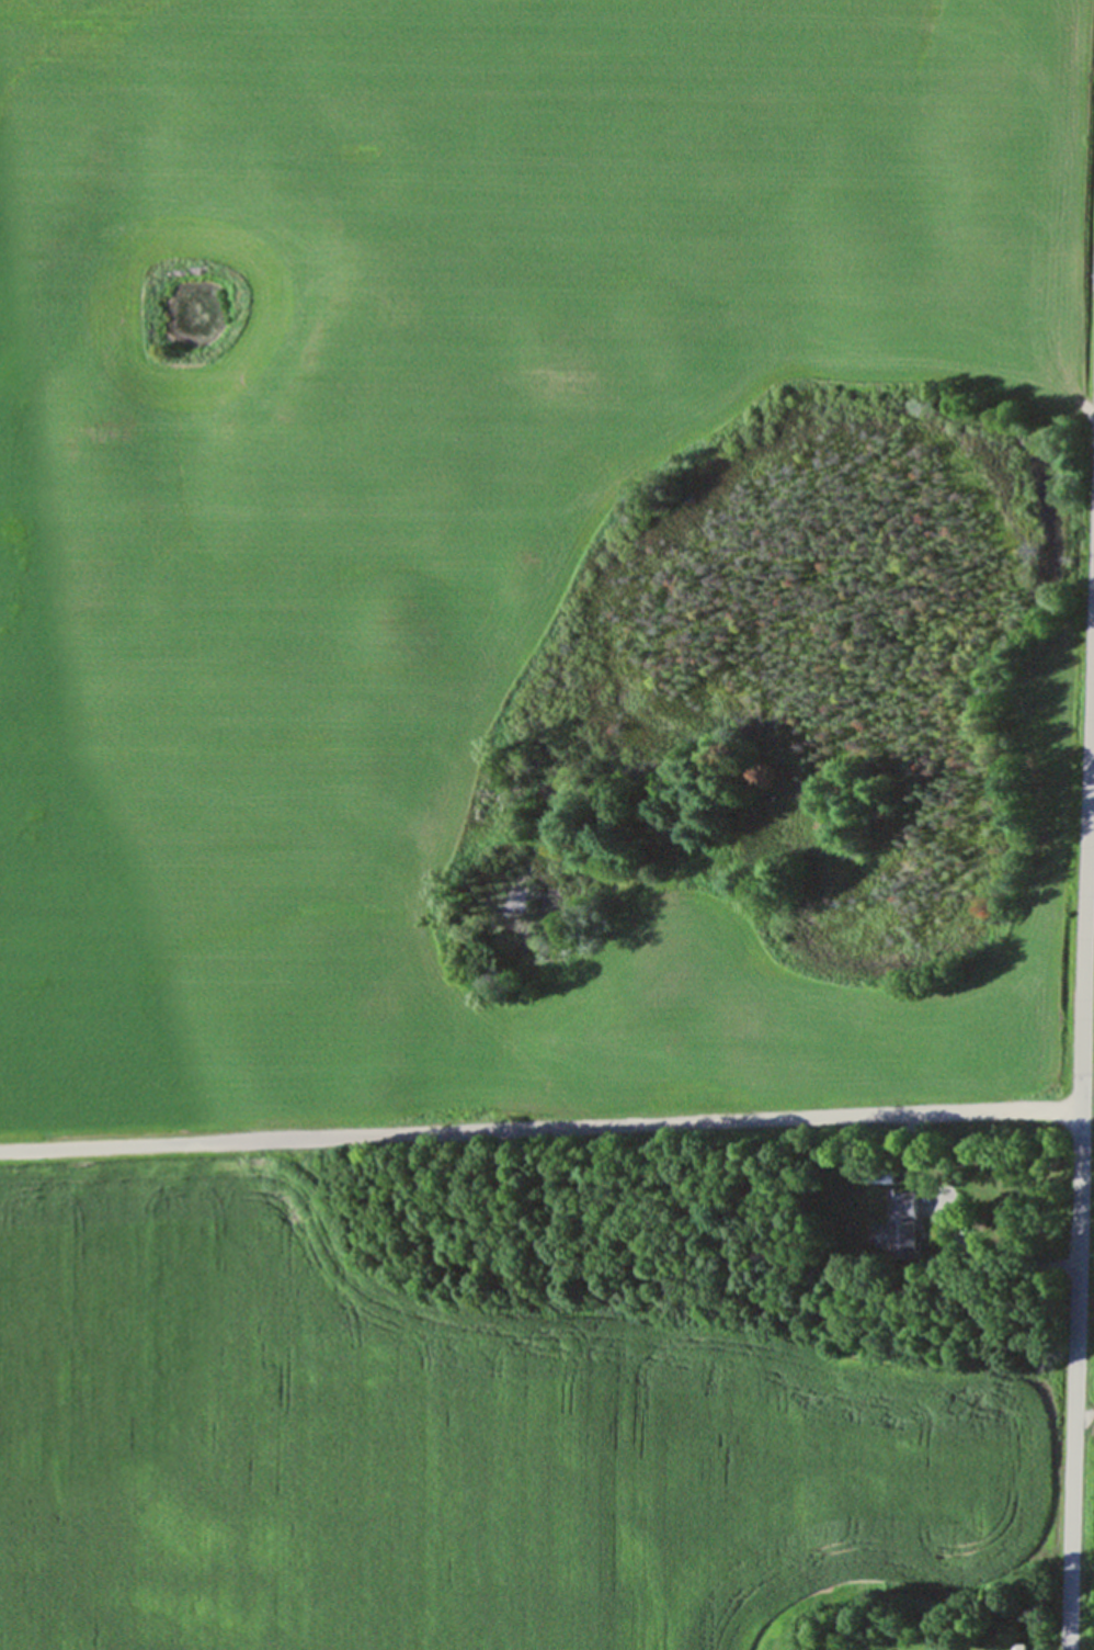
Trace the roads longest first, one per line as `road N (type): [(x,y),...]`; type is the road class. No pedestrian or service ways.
road 1 (residential): [(1083,1109),(0,1151)]
road 2 (residential): [(1066,1649),(1093,593)]

